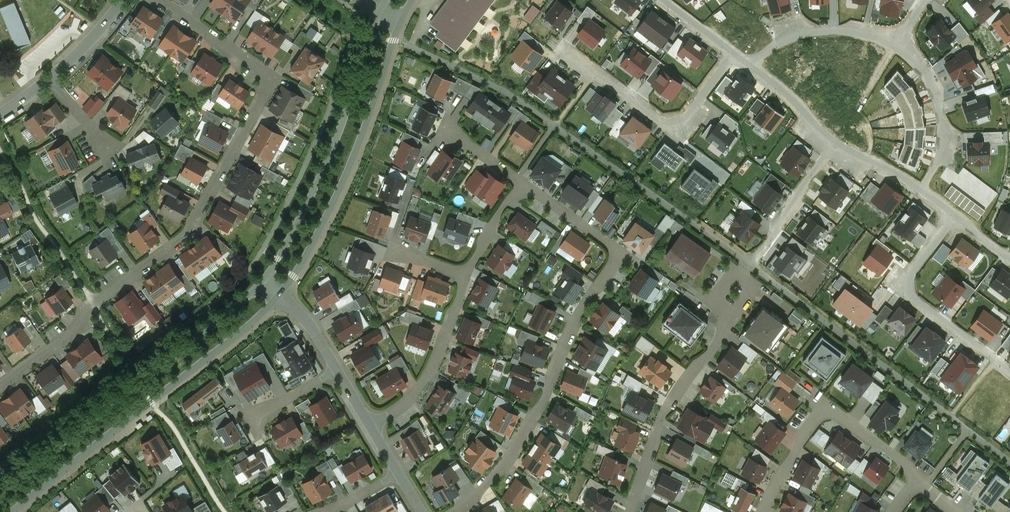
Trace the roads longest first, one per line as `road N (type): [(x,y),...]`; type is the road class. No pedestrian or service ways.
road 1 (residential): [(0,385),(188,233),(274,78),(159,0)]
road 2 (residential): [(455,511),(506,464),(551,386),(575,316),(622,253),(523,184)]
road 3 (tertiary): [(14,511),(279,295)]
road 4 (tertiary): [(263,281),(0,494)]
road 5 (tertiary): [(279,295),(349,171),(400,23)]
road 6 (tertiary): [(380,11),(328,165),(263,281)]
road 7 (residential): [(763,511),(827,407),(920,482)]
road 8 (residential): [(737,55),(678,131),(567,49)]
road 9 (residential): [(954,217),(900,287),(1009,372)]
road 10 (residential): [(630,511),(663,413),(733,319)]
road 11 (residential): [(464,275),(433,369),(408,401),(371,426)]
road 12 (residential): [(756,254),(838,141)]
road 13 (residential): [(935,167),(945,141),(941,106),(924,71),(898,44)]
road 14 (residential): [(838,141),(954,217)]
road 15 (residential): [(898,44),(827,31),(769,50)]
road 16 (residential): [(737,55),(838,141)]

